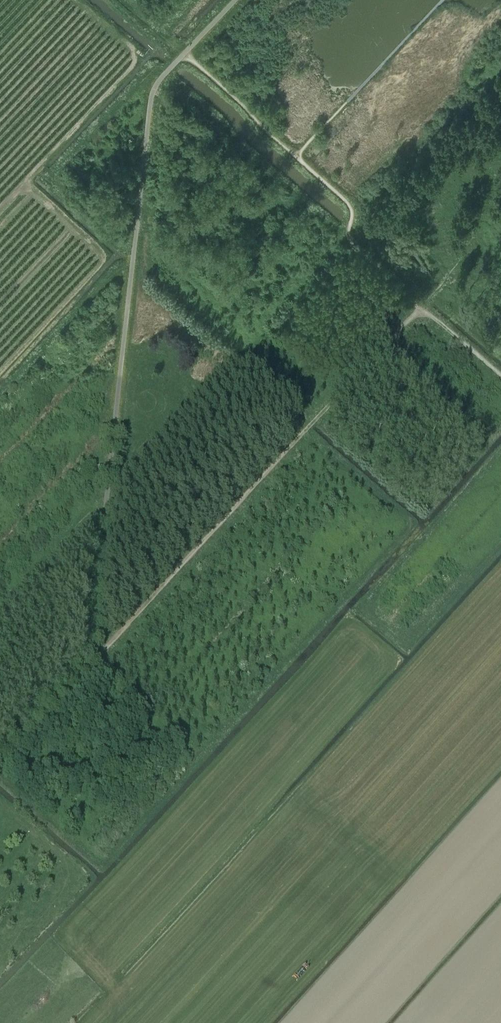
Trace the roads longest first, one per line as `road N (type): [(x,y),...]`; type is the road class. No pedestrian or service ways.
road 1 (track): [(88,665),(421,309)]
road 2 (track): [(349,239),(165,71)]
road 3 (track): [(365,602),(500,454)]
road 4 (track): [(365,602),(406,640),(500,539)]

